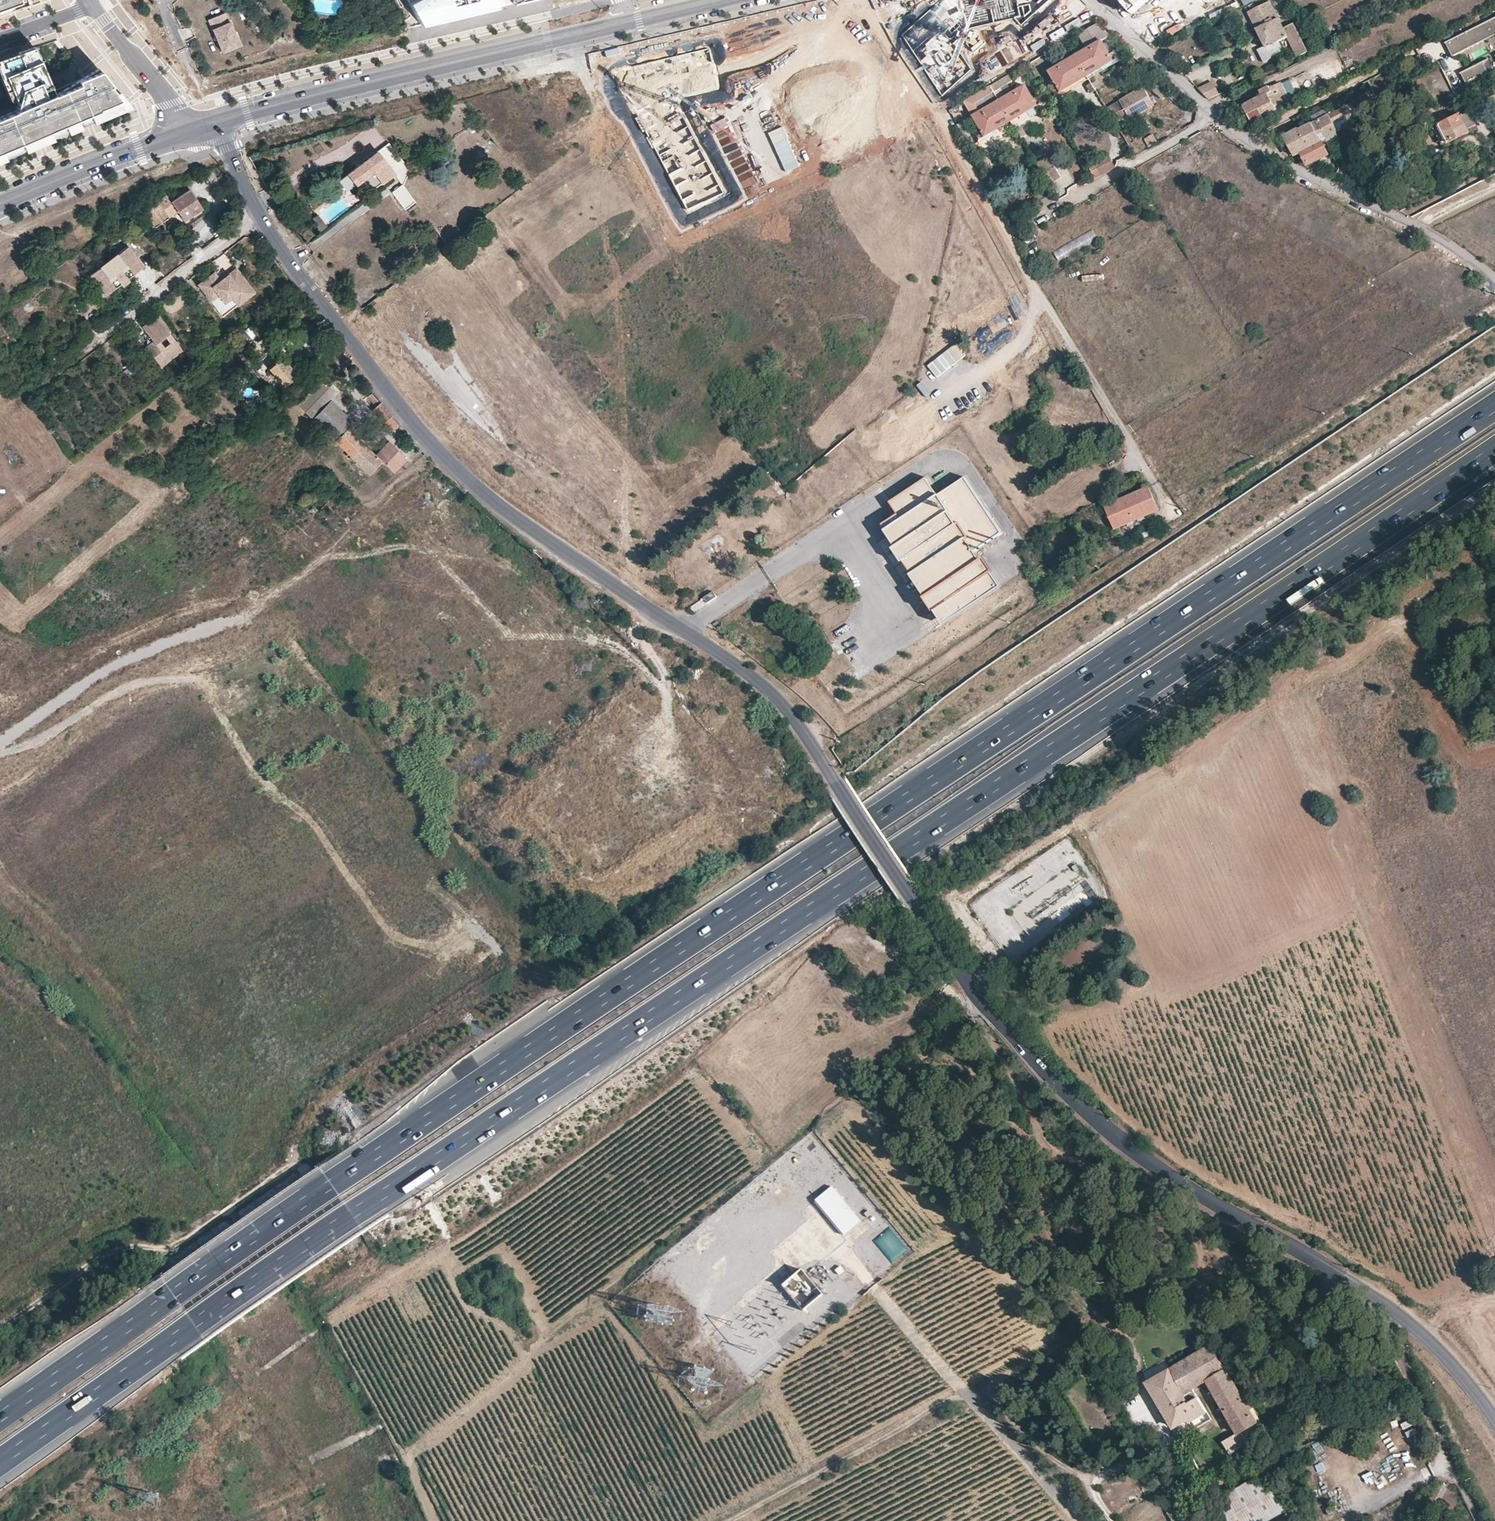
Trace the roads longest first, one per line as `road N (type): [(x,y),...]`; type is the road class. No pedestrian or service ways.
road 1 (motorway): [(1494,405),(530,1048),(0,1418)]
road 2 (motorway): [(0,1463),(461,1142),(1494,451)]
road 3 (unknown): [(568,34),(757,408),(745,445),(634,556),(595,571)]
road 4 (unknown): [(397,405),(675,250),(947,123)]
road 5 (residential): [(855,0),(947,123),(1177,520)]
road 6 (tertiary): [(1375,1292),(1126,1146),(982,1004),(921,910)]
road 7 (tertiary): [(836,778),(753,674),(478,490),(397,405)]
road 8 (tertiary): [(217,124),(713,0)]
road 9 (residential): [(1494,277),(1404,219),(1247,139),(1091,0)]
road 10 (tertiary): [(397,405),(259,214),(217,124)]
road 11 (residential): [(138,593),(397,405)]
road 12 (unclassified): [(874,1288),(1082,1520)]
road 13 (residential): [(0,341),(138,593)]
road 14 (residential): [(1485,1520),(1375,1292)]
road 15 (tertiary): [(0,204),(193,131)]
road 16 (tertiary): [(1494,1423),(1375,1292)]
road 17 (residential): [(0,696),(138,593)]
road 18 (tertiary): [(91,4),(193,131)]
road 19 (tertiary): [(836,778),(921,910)]
road 20 (track): [(982,1004),(905,953),(869,942)]

